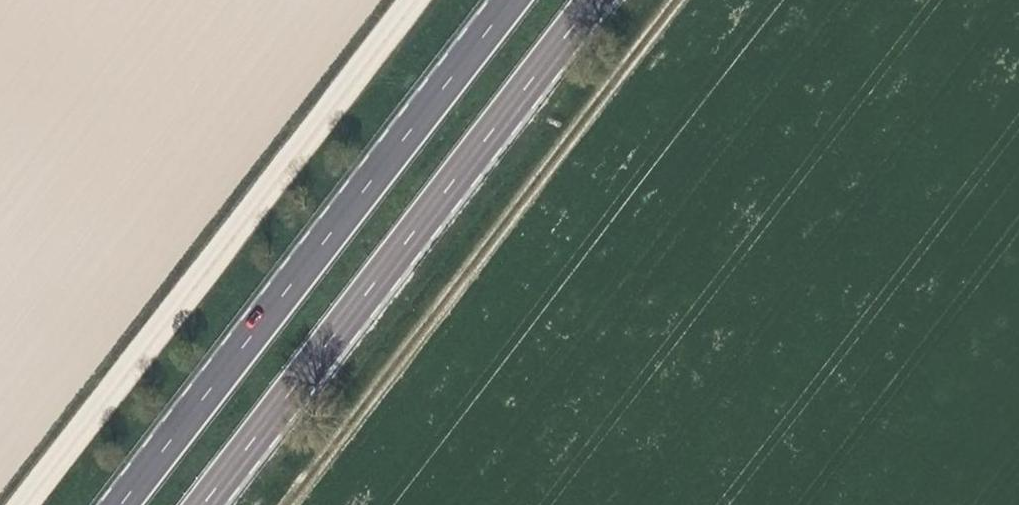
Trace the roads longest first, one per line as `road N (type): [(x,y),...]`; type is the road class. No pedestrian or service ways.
road 1 (unclassified): [(18,504),(409,0)]
road 2 (trunk): [(513,0),(123,504)]
road 3 (trunk): [(201,504),(591,0)]
road 4 (track): [(671,0),(281,504)]

